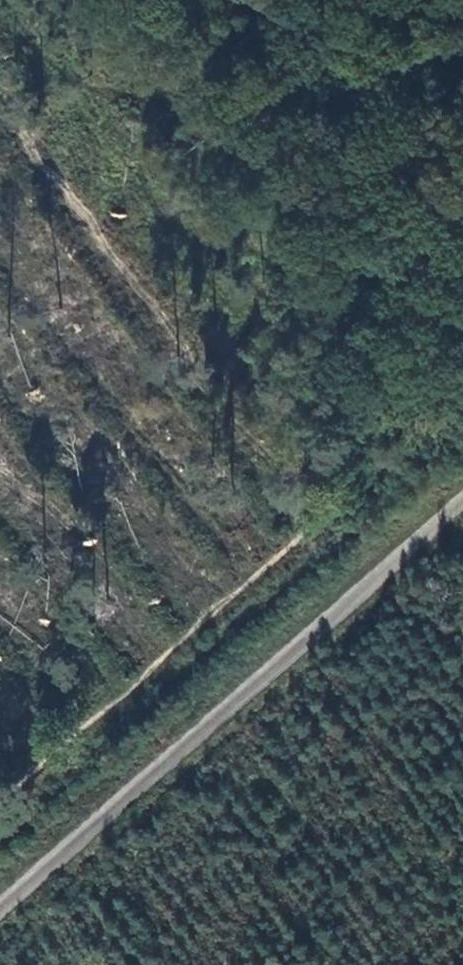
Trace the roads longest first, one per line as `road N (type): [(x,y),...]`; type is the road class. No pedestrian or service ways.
road 1 (track): [(0,907),(462,495)]

